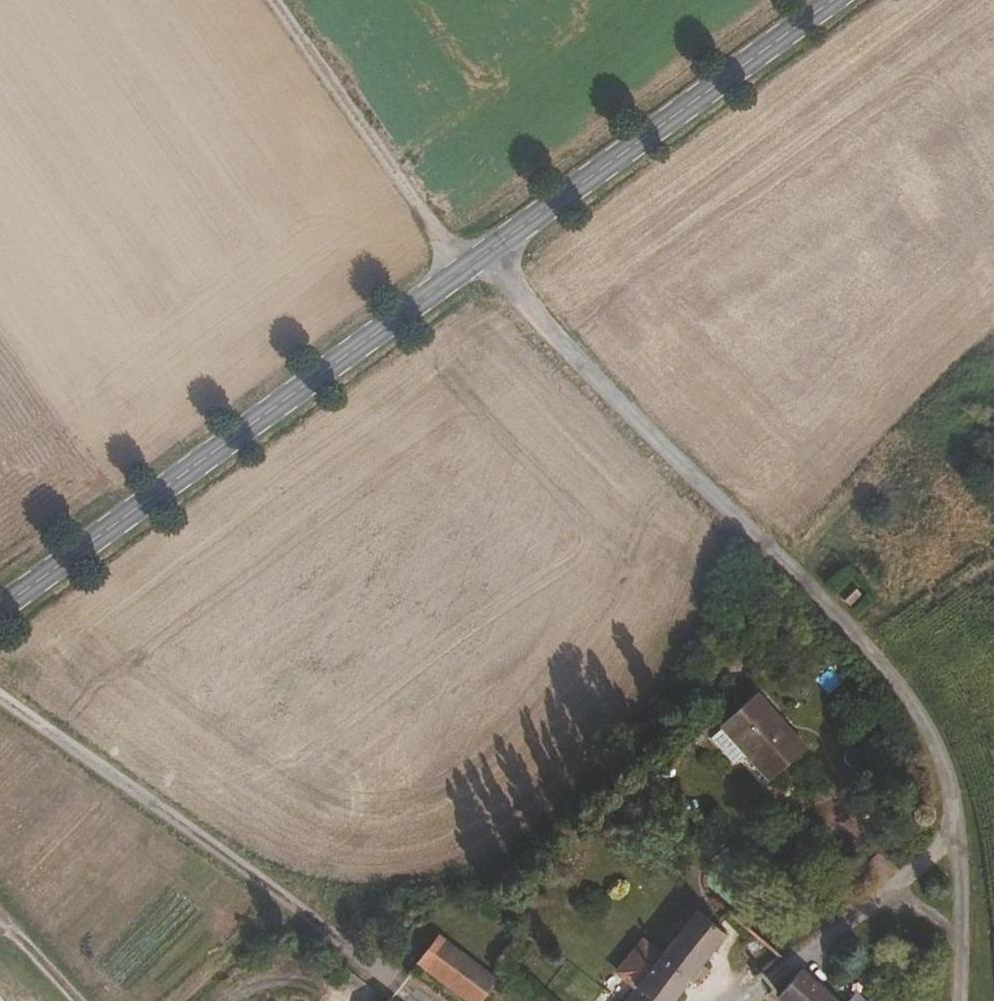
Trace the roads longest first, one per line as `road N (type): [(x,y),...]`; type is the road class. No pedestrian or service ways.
road 1 (tertiary): [(830,0),(0,609)]
road 2 (track): [(485,252),(904,699),(941,752),(957,830),(957,1000)]
road 3 (track): [(276,0),(463,268)]

